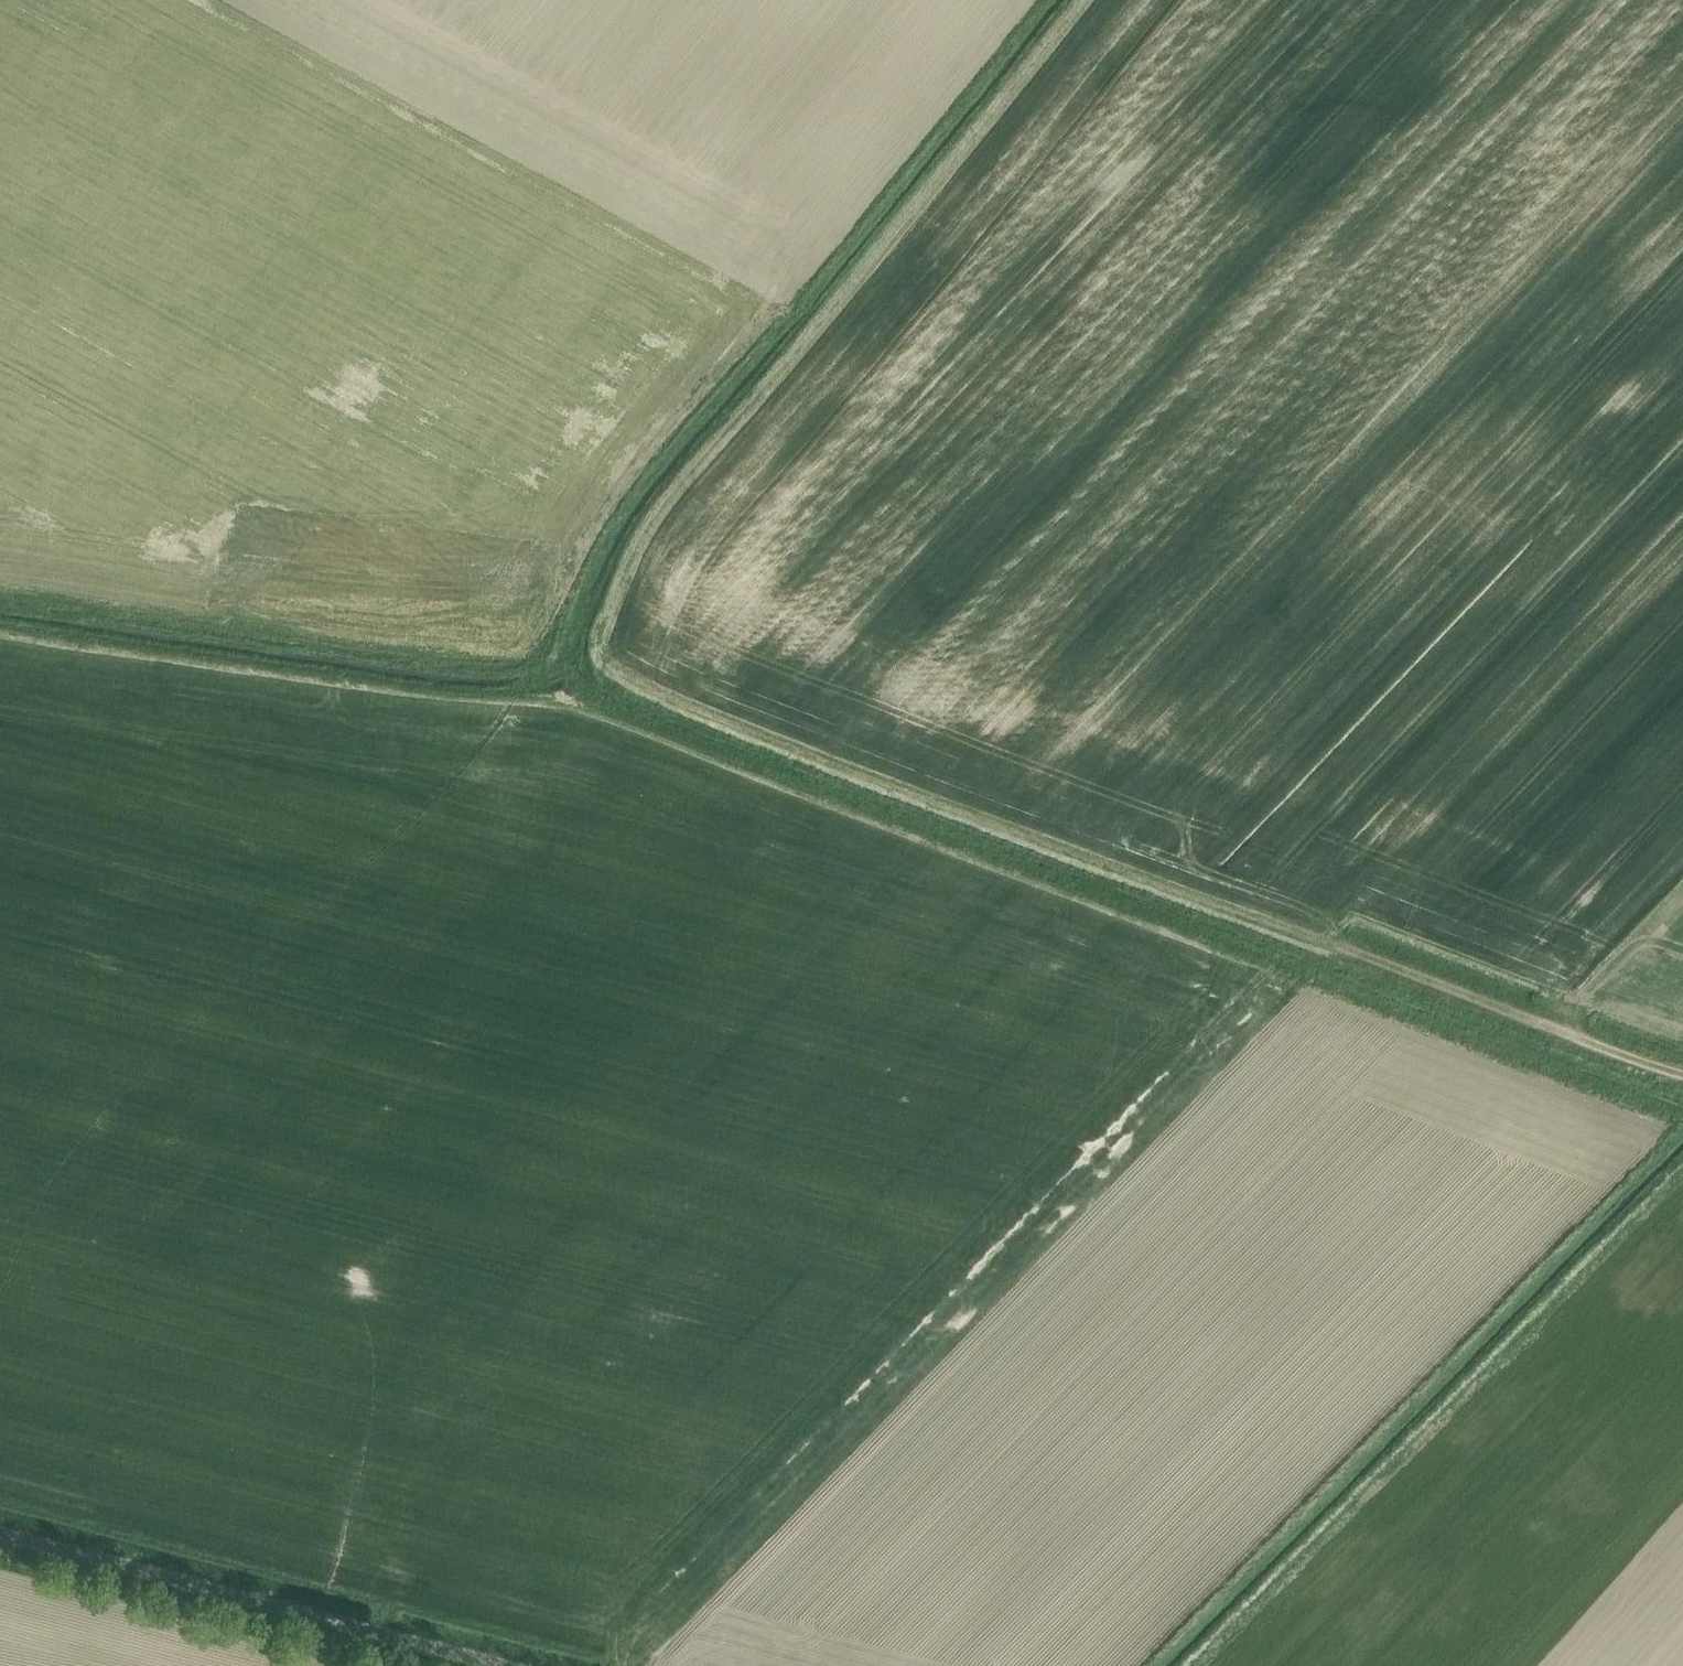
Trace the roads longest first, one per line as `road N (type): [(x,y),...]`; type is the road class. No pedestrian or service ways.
road 1 (unclassified): [(500,1665),(0,1535)]
road 2 (track): [(1682,1068),(1325,934)]

